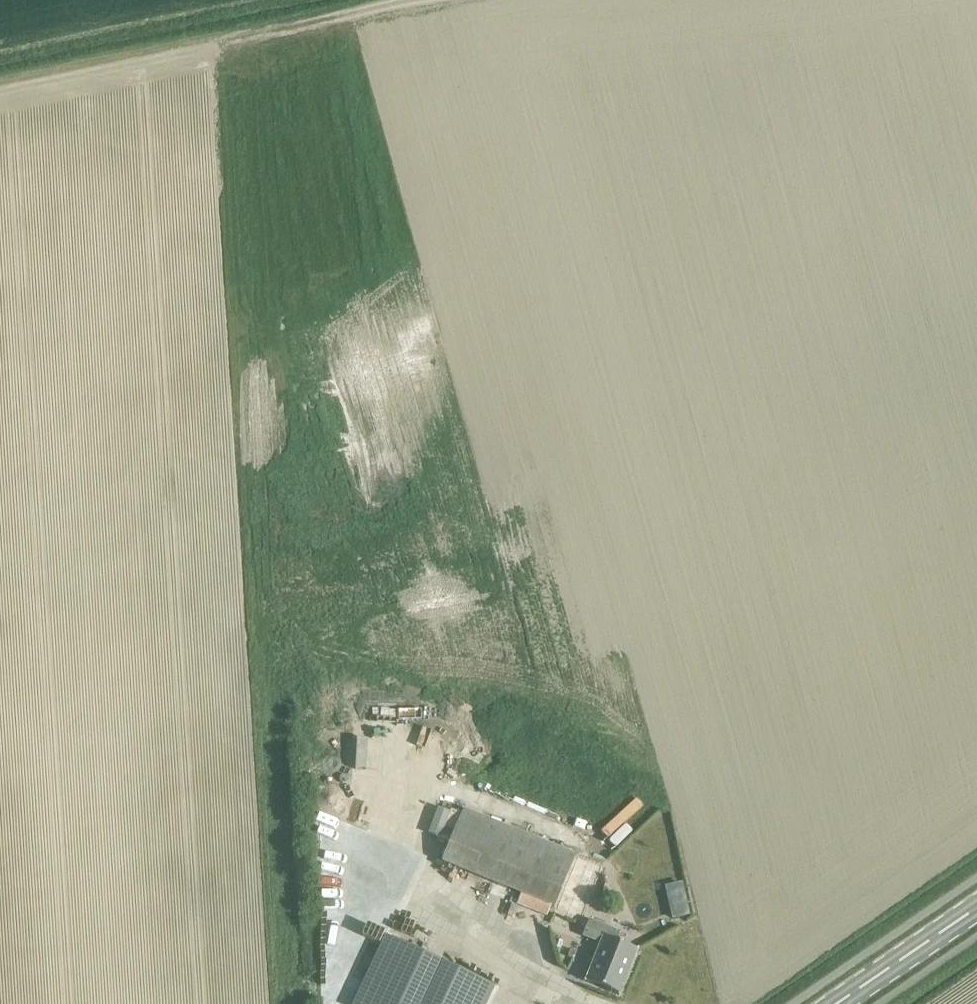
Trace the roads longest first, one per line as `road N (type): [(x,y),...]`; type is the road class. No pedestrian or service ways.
road 1 (secondary): [(839,1003),(976,909)]

